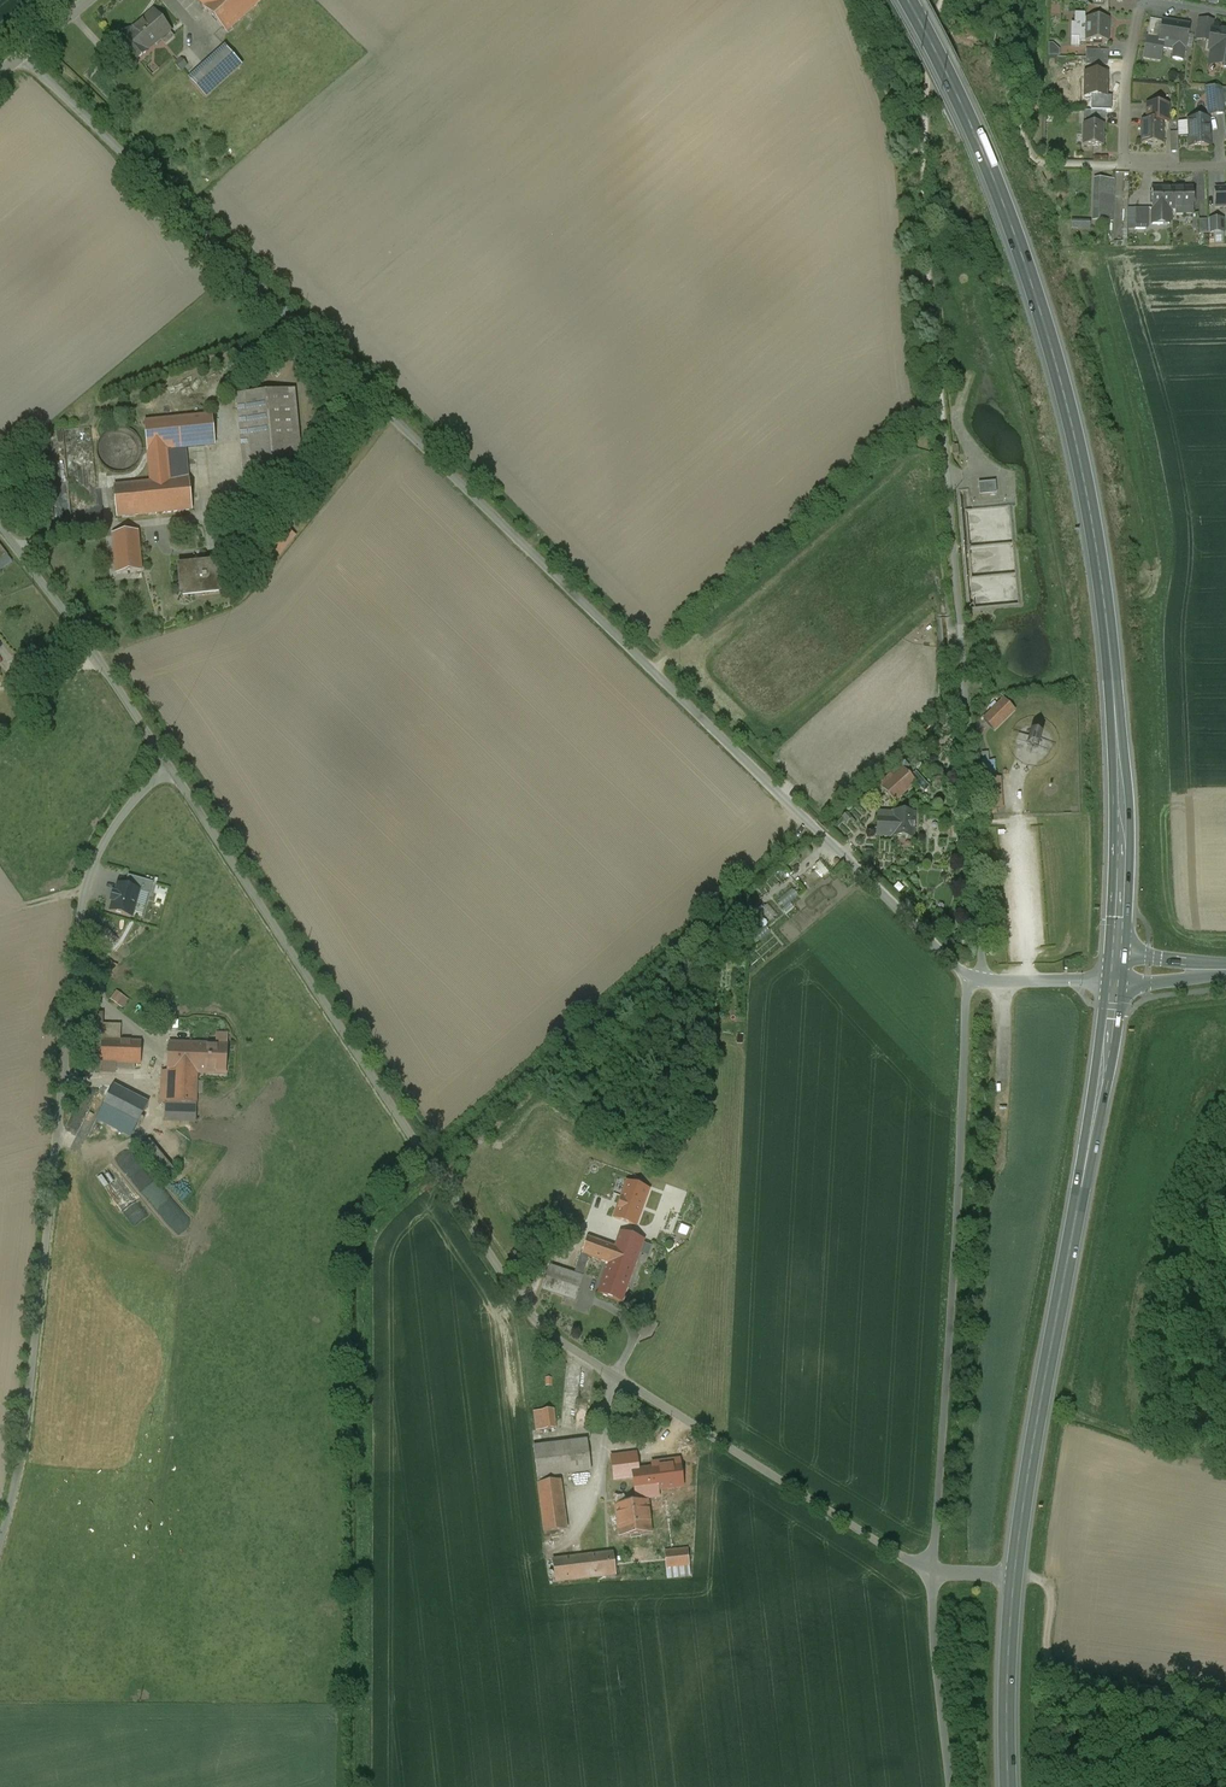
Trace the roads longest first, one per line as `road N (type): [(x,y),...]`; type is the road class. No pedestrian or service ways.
road 1 (unclassified): [(22,55),(973,978)]
road 2 (unclassified): [(169,765),(381,1074),(541,1328),(932,1577)]
road 3 (primary): [(905,0),(994,187),(1069,421),(1109,645),(1120,795),(1115,975)]
road 4 (unclassified): [(169,765),(123,814),(91,868),(80,906),(30,1429),(0,1545)]
road 5 (primary): [(1115,975),(1015,1576)]
road 6 (unclassified): [(932,1577),(973,978)]
road 7 (track): [(1015,1576),(1043,1583),(1048,1593),(1045,1677),(1225,1697)]
road 8 (unclassified): [(0,524),(169,765)]
road 9 (residential): [(1141,0),(1125,80),(1125,164),(1225,164)]
road 10 (primary): [(1015,1576),(1008,1786)]
road 11 (unclassified): [(947,1786),(932,1577)]
road 12 (unclassified): [(973,978),(1115,975)]

